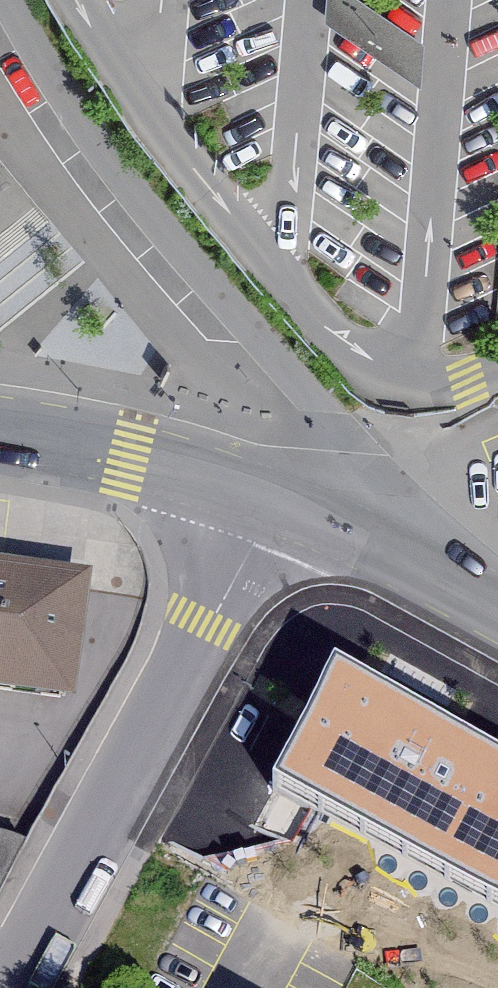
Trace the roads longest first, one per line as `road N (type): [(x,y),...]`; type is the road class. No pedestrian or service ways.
road 1 (residential): [(344,536),(330,438),(78,117),(8,0)]
road 2 (residential): [(22,987),(273,505)]
road 3 (secondary): [(273,505),(130,461),(0,442)]
road 4 (secondary): [(497,621),(344,536)]

